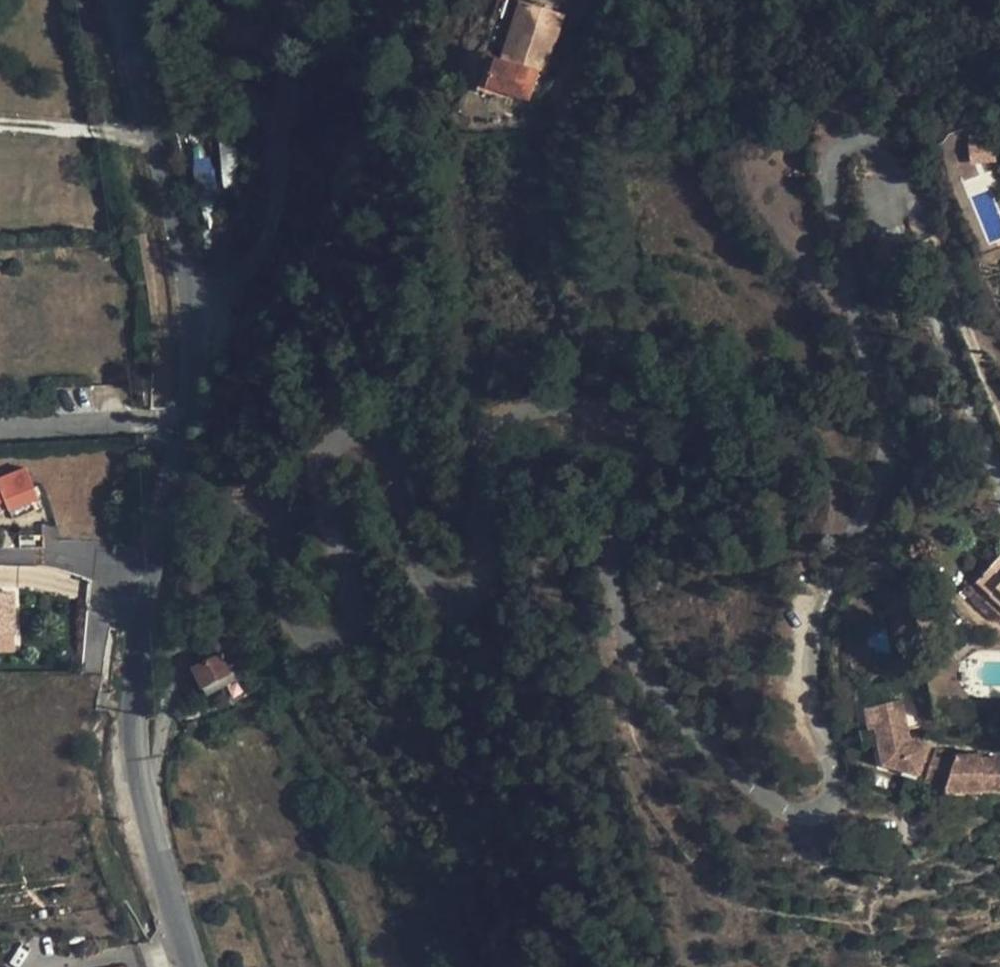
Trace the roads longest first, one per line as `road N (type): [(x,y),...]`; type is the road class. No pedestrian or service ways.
road 1 (residential): [(136,769),(153,757),(232,508),(254,505),(262,520),(290,622),(304,636),(340,636),(357,608),(322,474),(331,446),(363,437),(388,453),(411,552),(433,586),(451,590),(470,581),(479,561),(470,476),(479,437),(500,417),(559,409),(623,417),(649,450),(650,470),(616,538),(614,595),(656,693),(766,799),(786,810),(827,804),(837,770),(815,718),(805,649),(813,615),(883,479),(884,444),(832,200),(833,169),(849,145),(864,142),(888,160),(914,255),(999,481)]
road 2 (unclassified): [(136,769),(134,673),(191,423),(197,356),(191,299),(119,0)]
road 3 (unclassified): [(192,966),(136,769)]

